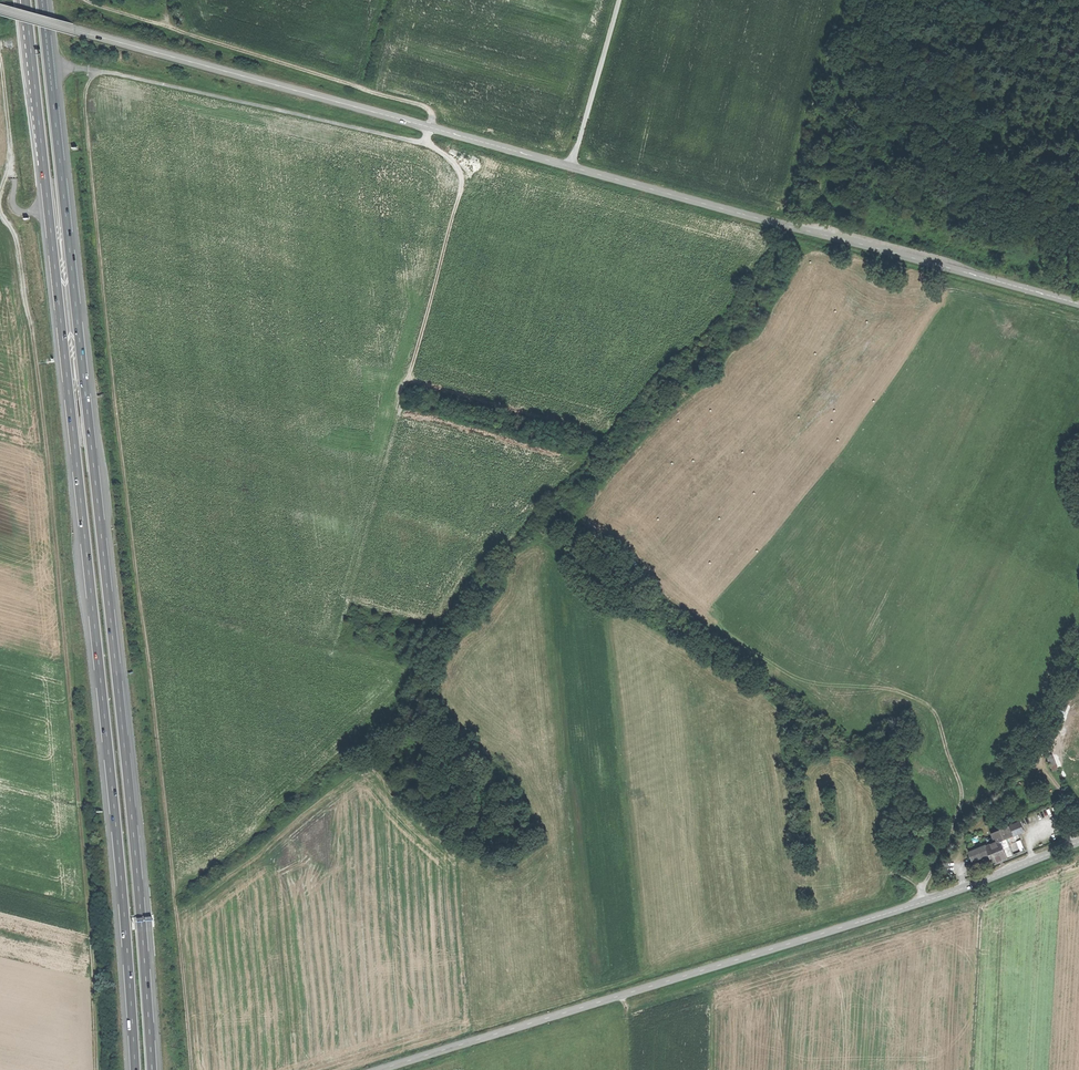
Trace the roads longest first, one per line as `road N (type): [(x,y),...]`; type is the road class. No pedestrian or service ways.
road 1 (tertiary): [(0,9),(1078,301)]
road 2 (motorway): [(22,0),(113,789),(135,1069)]
road 3 (motorway): [(152,1069),(42,0)]
road 4 (track): [(192,1069),(86,106),(86,89),(102,71)]
road 5 (track): [(0,216),(11,230),(31,330),(86,872),(96,1069)]
road 6 (track): [(89,69),(426,144),(432,115),(87,0)]
road 7 (secondary): [(379,1069),(916,905),(1078,843)]
road 8 (track): [(426,144),(454,160),(462,188),(401,414)]
road 9 (track): [(1078,669),(1030,759),(968,810),(916,905)]
road 10 (track): [(617,0),(570,167)]
road 11 (track): [(0,58),(9,158),(0,185)]

